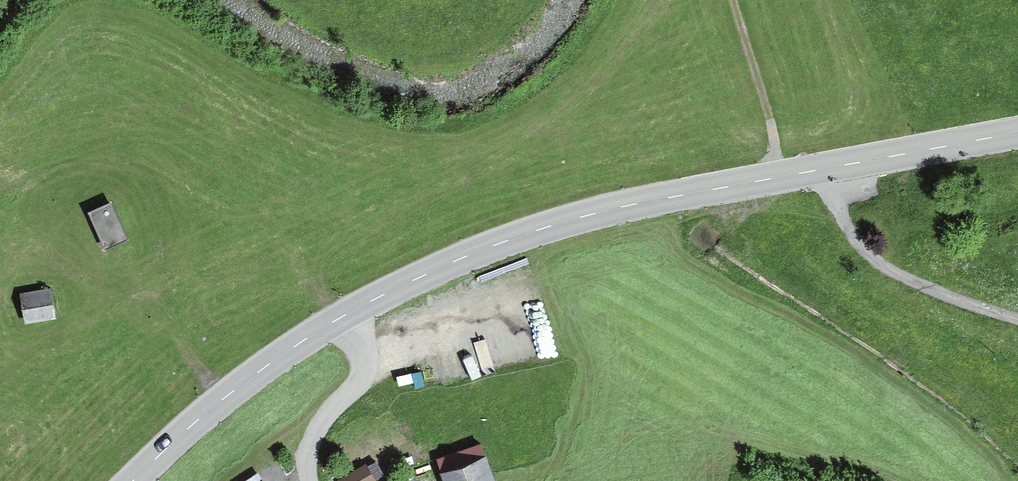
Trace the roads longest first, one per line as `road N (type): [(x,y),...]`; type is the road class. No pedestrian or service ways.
road 1 (secondary): [(342,317),(507,240),(589,215),(1017,132)]
road 2 (secondary): [(134,480),(245,383),(342,317)]
road 3 (unclassified): [(342,317),(361,358),(360,381),(309,451),(308,480)]
road 4 (track): [(733,0),(779,177)]

